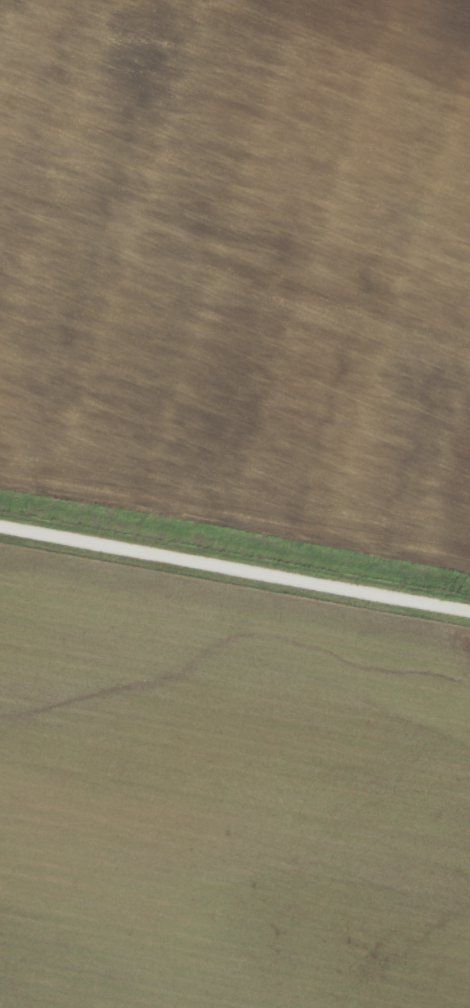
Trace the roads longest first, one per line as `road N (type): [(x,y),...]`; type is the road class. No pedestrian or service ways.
road 1 (residential): [(469,612),(0,526)]

